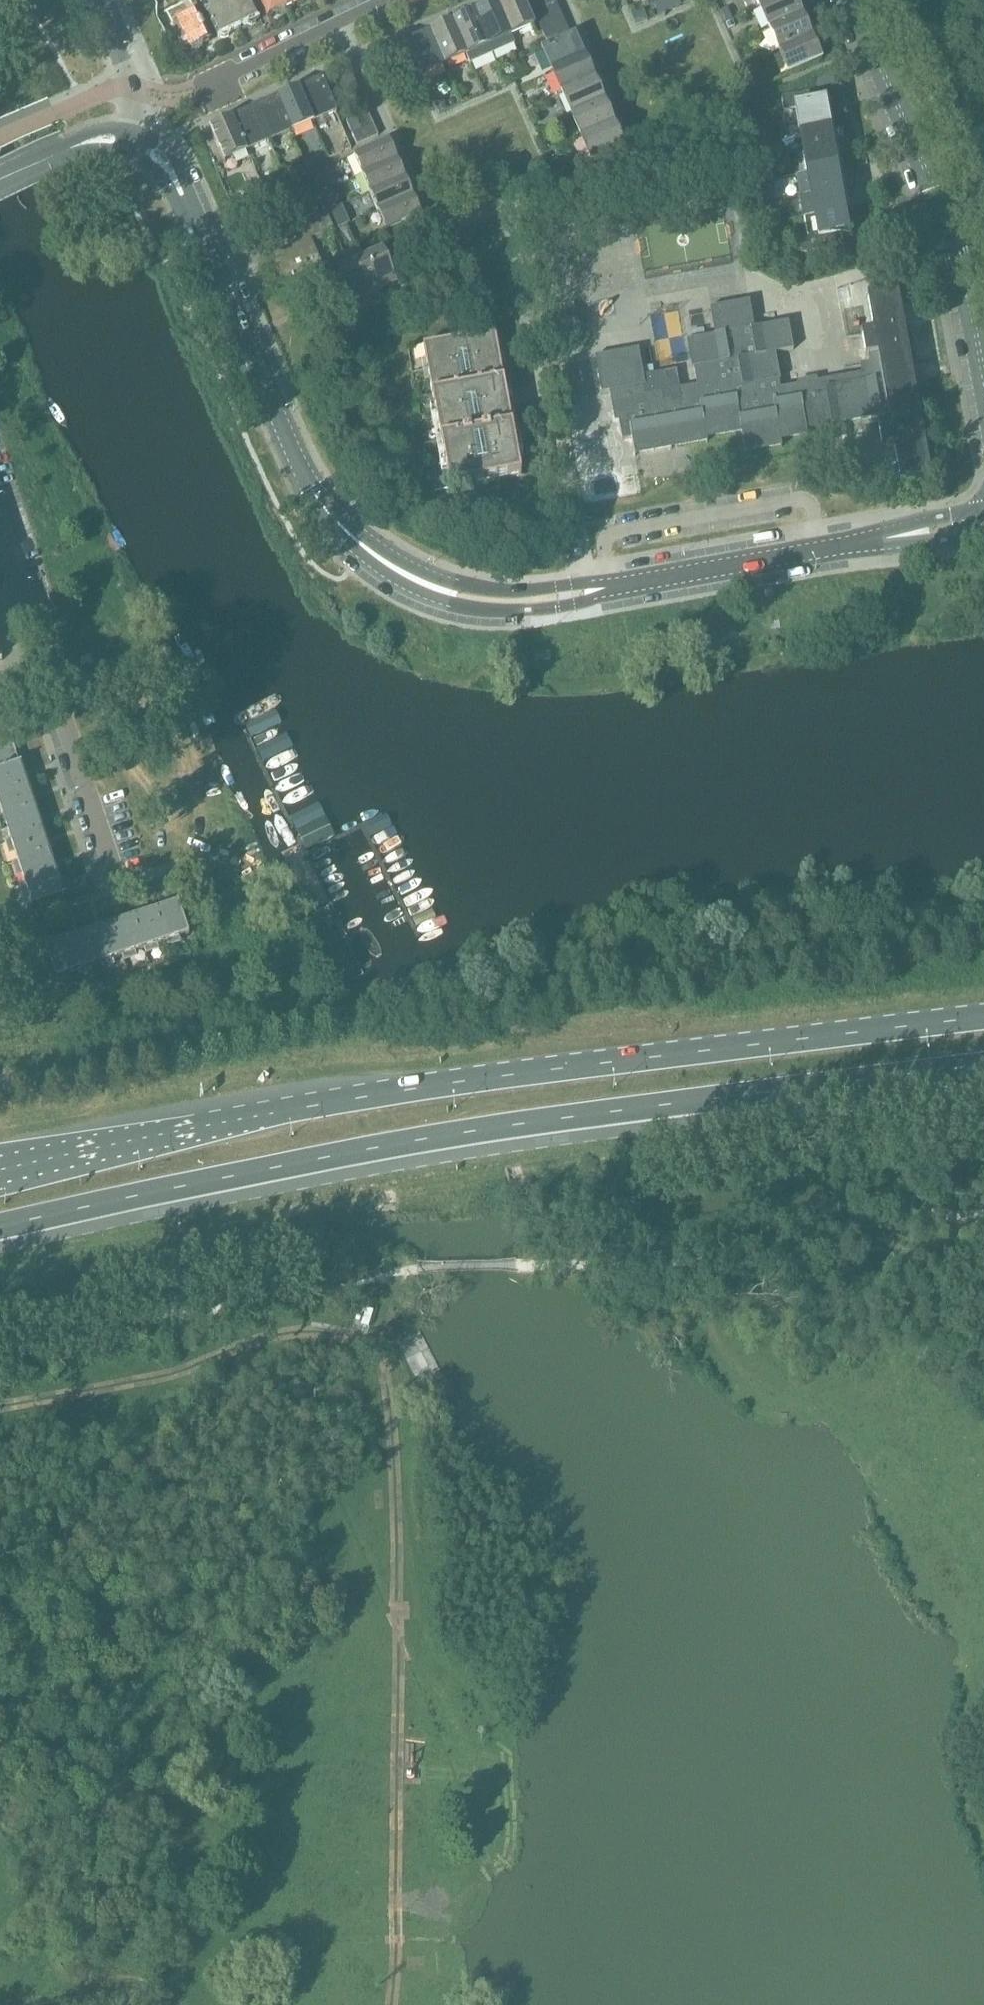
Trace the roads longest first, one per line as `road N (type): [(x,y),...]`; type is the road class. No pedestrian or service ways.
road 1 (tertiary): [(983,518),(553,595),(466,594),(401,576),(358,549),(306,482),(171,170),(134,141)]
road 2 (primary): [(983,1013),(442,1084)]
road 3 (primary): [(466,1147),(983,1084)]
road 4 (primary): [(442,1084),(346,1085),(0,1145)]
road 5 (residential): [(983,378),(942,202),(851,0)]
road 6 (primary): [(296,1165),(118,1246),(0,1276)]
road 7 (primary): [(309,1119),(0,1191)]
road 8 (primary): [(0,1166),(270,1116),(309,1119)]
road 9 (primary): [(0,1227),(296,1165)]
road 10 (residential): [(121,880),(44,670)]
road 11 (residential): [(210,85),(386,0)]
road 12 (primary): [(296,1165),(466,1147)]
road 13 (residential): [(134,141),(136,91),(95,0)]
road 14 (tertiary): [(0,181),(83,142),(134,141)]
road 15 (residential): [(44,670),(0,536)]
road 16 (primary): [(442,1084),(309,1119)]

